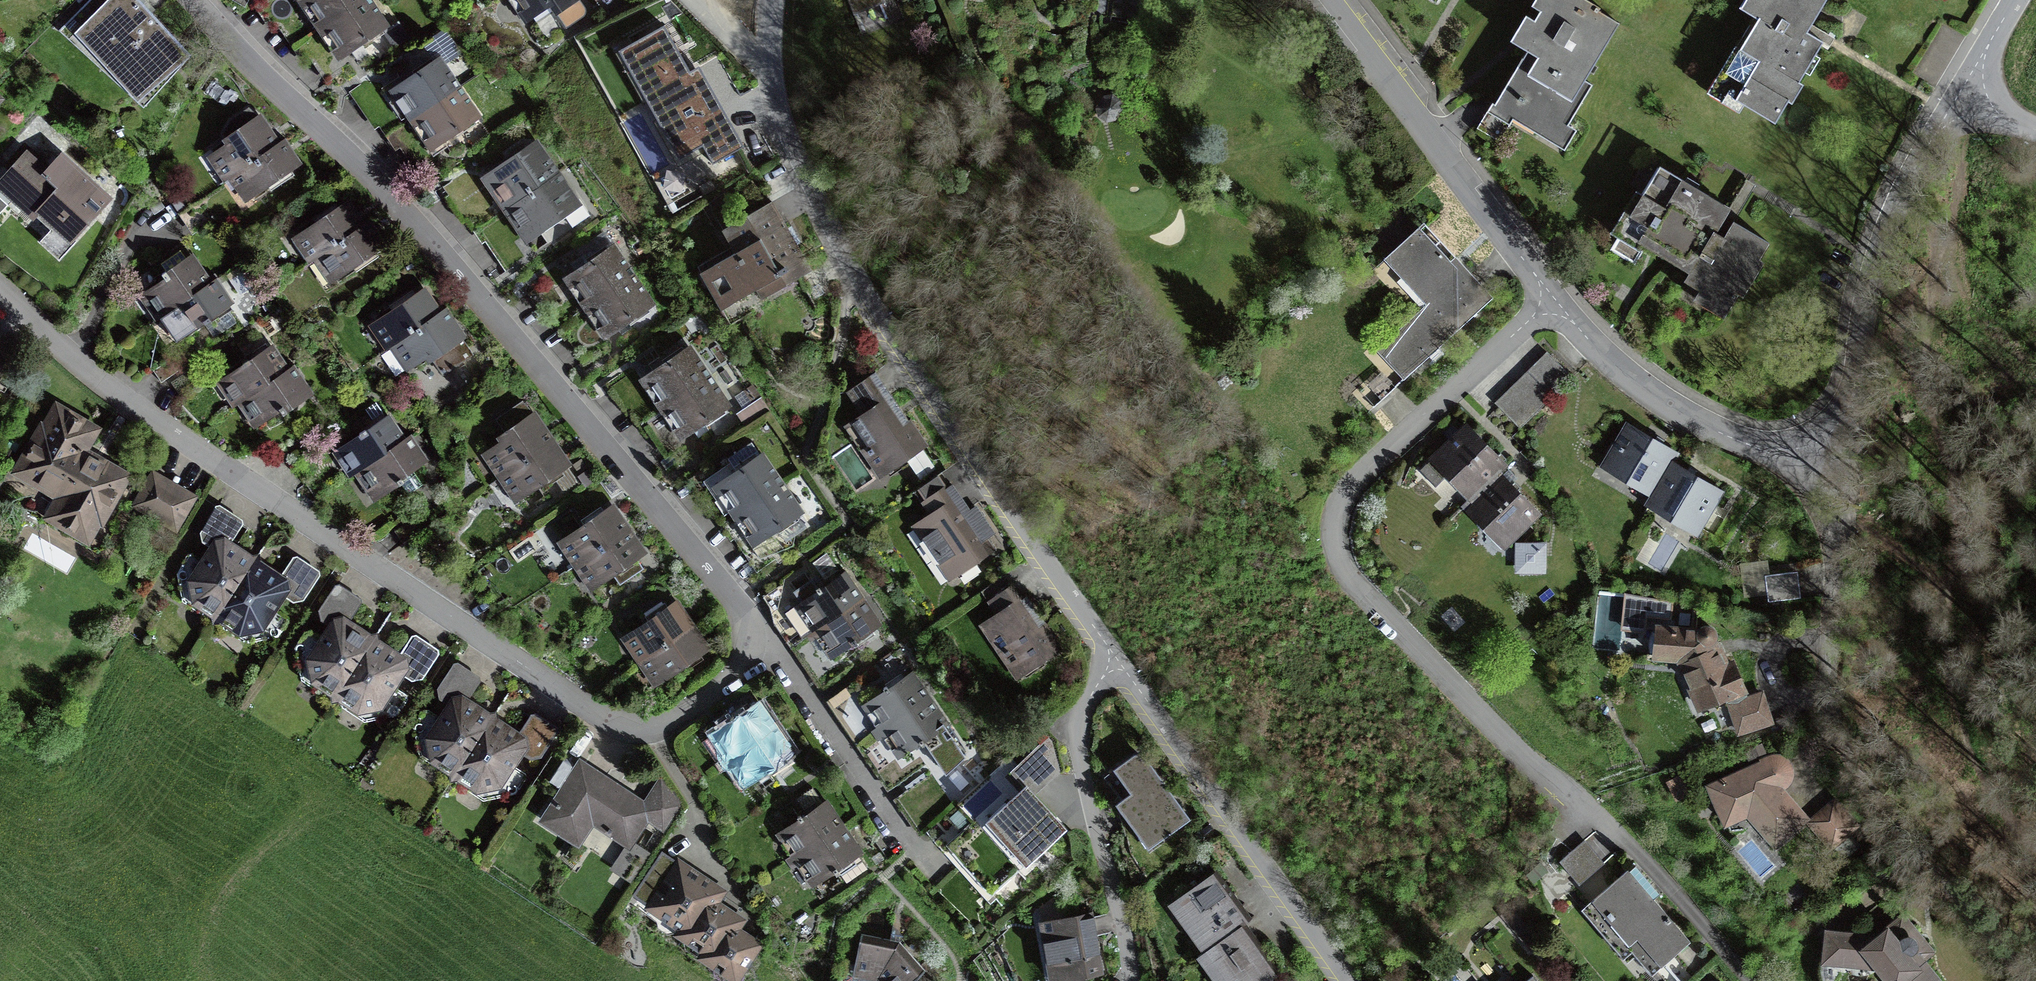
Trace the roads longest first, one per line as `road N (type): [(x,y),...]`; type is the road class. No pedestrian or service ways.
road 1 (residential): [(749,619),(751,649),(735,677),(685,714),(646,726),(606,720),(131,409),(0,293)]
road 2 (residential): [(1746,980),(1620,837),(1346,571),(1336,542),(1340,509),(1358,478),(1554,298)]
road 3 (residential): [(749,619),(407,214),(194,0)]
road 4 (residential): [(1116,665),(976,466),(853,269),(787,142),(770,66),(776,0)]
road 5 (residential): [(1847,463),(1831,676),(1837,727),(1908,837),(2035,980)]
road 6 (residential): [(1959,92),(1878,257),(1847,463)]
road 7 (residential): [(1339,980),(1116,665)]
road 8 (residential): [(1337,0),(1554,298)]
road 9 (residential): [(1554,298),(1590,339),(1668,404),(1745,443),(1847,463)]
road 10 (residential): [(1132,980),(1081,743),(1093,693),(1116,665)]
road 11 (residential): [(918,849),(749,619)]

